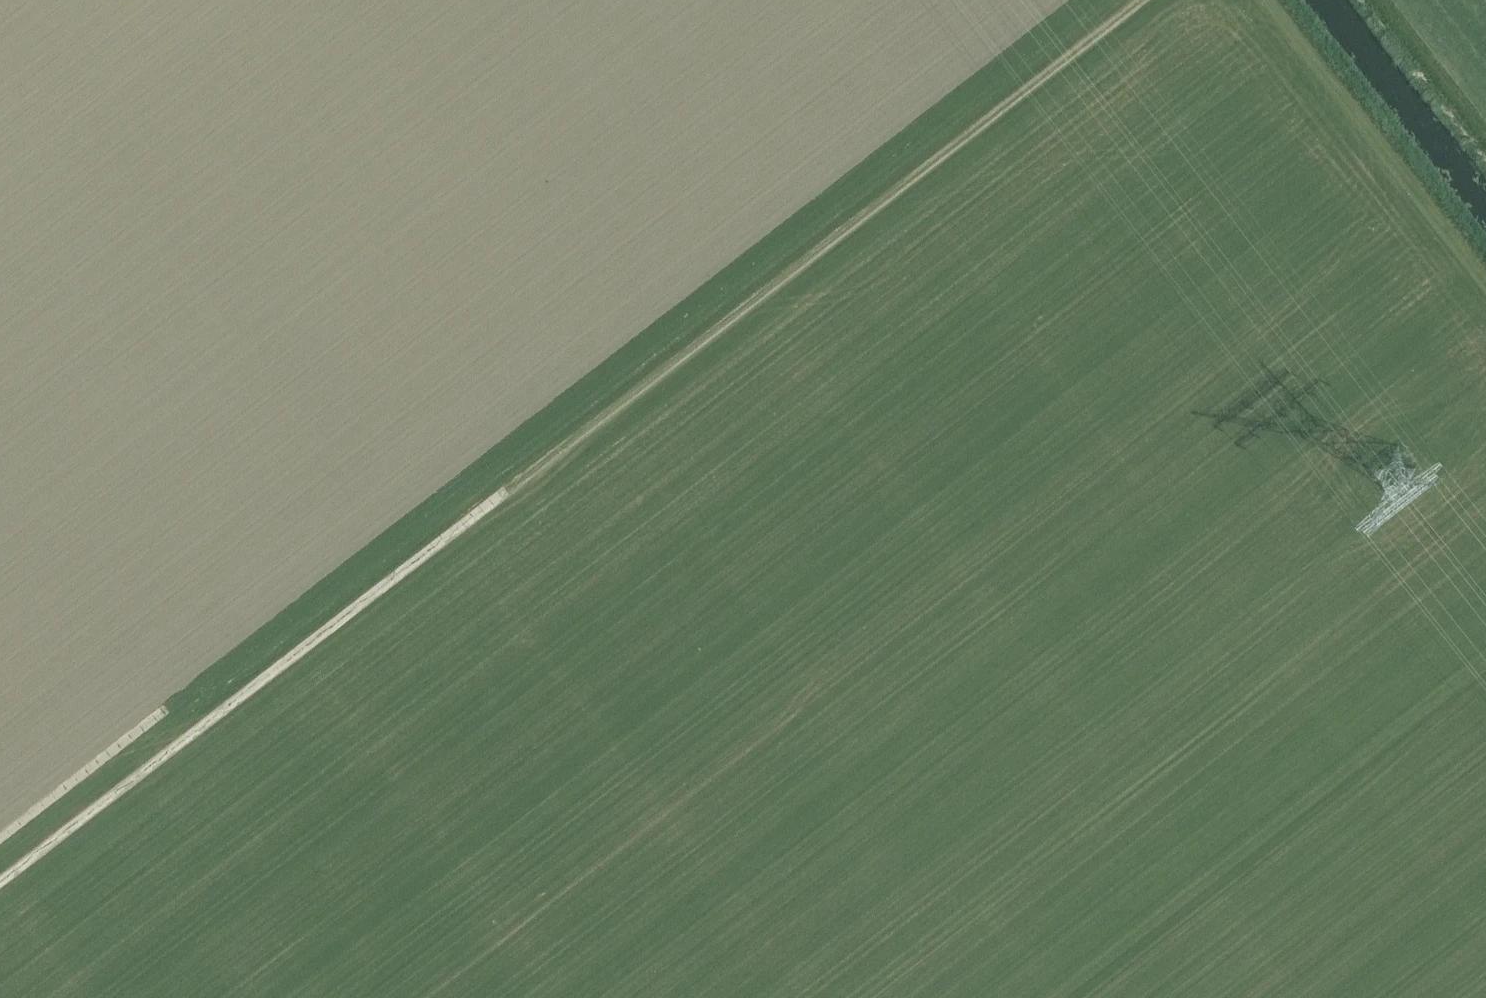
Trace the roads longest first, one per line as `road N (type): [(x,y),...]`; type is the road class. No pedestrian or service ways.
road 1 (track): [(163,715),(0,841)]

